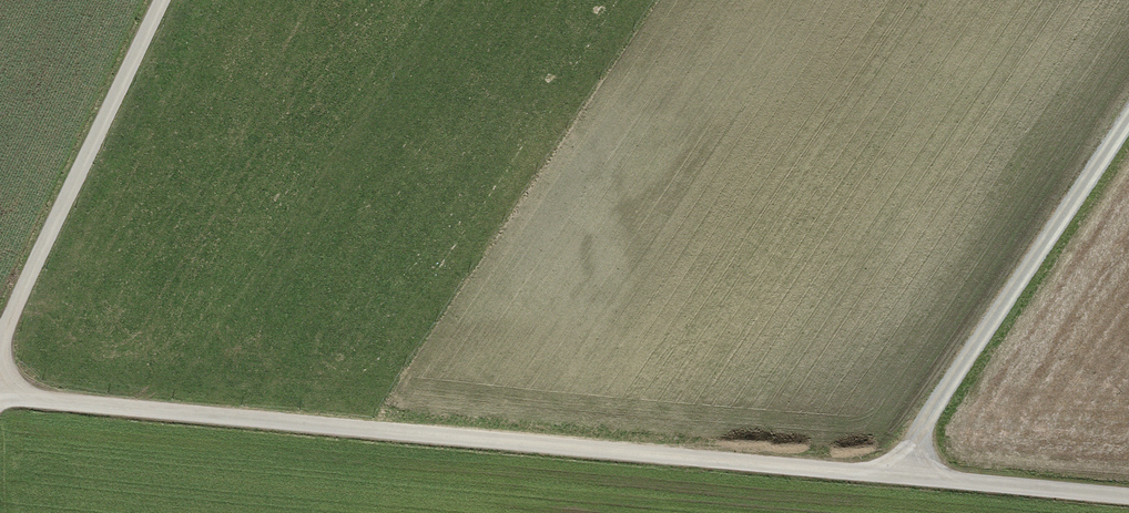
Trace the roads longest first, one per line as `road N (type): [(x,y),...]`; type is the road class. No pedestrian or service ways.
road 1 (unclassified): [(0,396),(1128,486)]
road 2 (track): [(904,464),(1128,113)]
road 3 (track): [(0,363),(175,0)]

